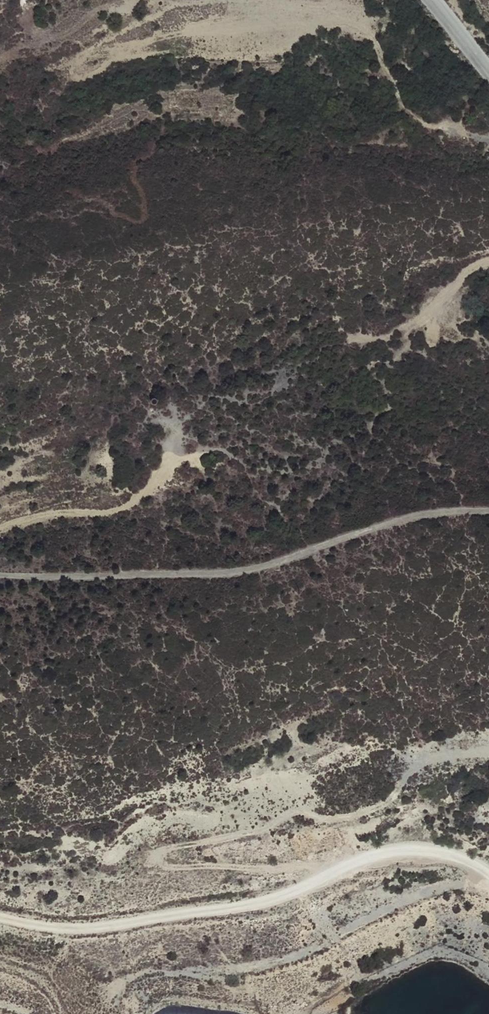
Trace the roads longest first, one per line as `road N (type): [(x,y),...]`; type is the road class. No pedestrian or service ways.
road 1 (track): [(0,572),(247,572),(411,515),(488,511)]

